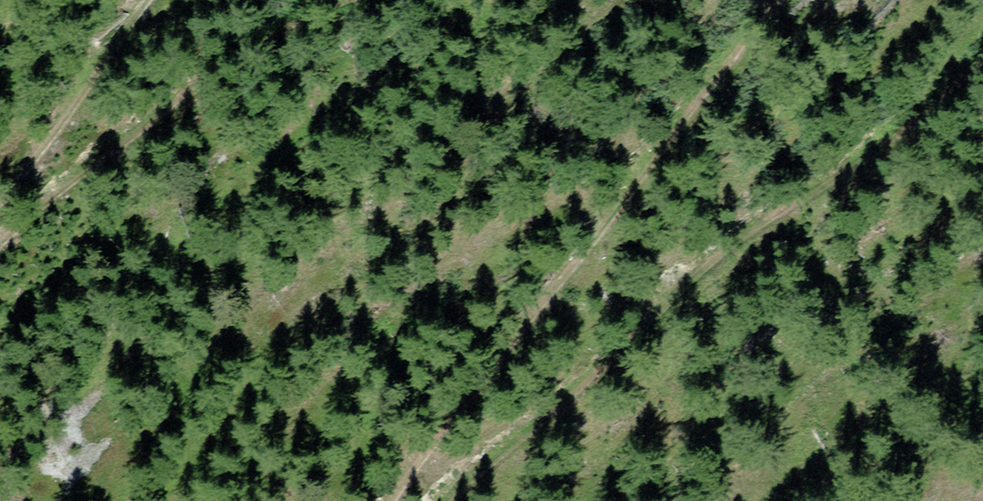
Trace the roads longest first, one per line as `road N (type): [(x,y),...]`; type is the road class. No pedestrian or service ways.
road 1 (track): [(982,60),(908,126),(765,224),(689,263),(448,500)]
road 2 (track): [(384,500),(568,254),(730,73),(775,0)]
road 3 (track): [(343,0),(301,12),(0,243)]
road 4 (track): [(0,207),(150,0)]

